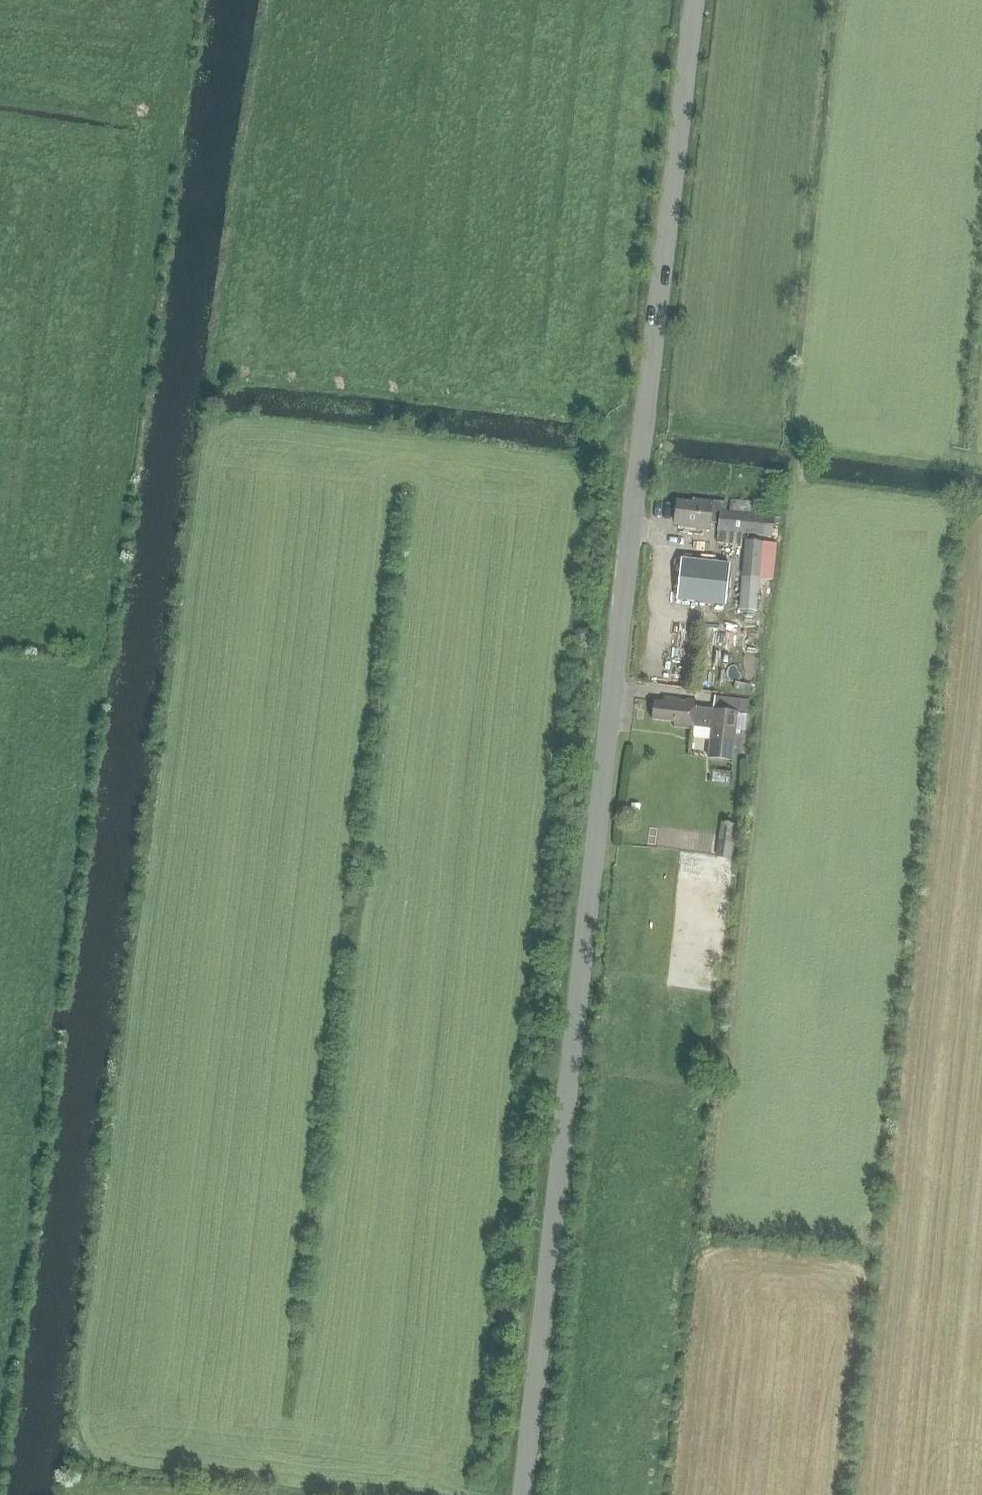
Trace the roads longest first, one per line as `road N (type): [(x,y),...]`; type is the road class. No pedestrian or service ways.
road 1 (tertiary): [(519,1494),(694,0)]

